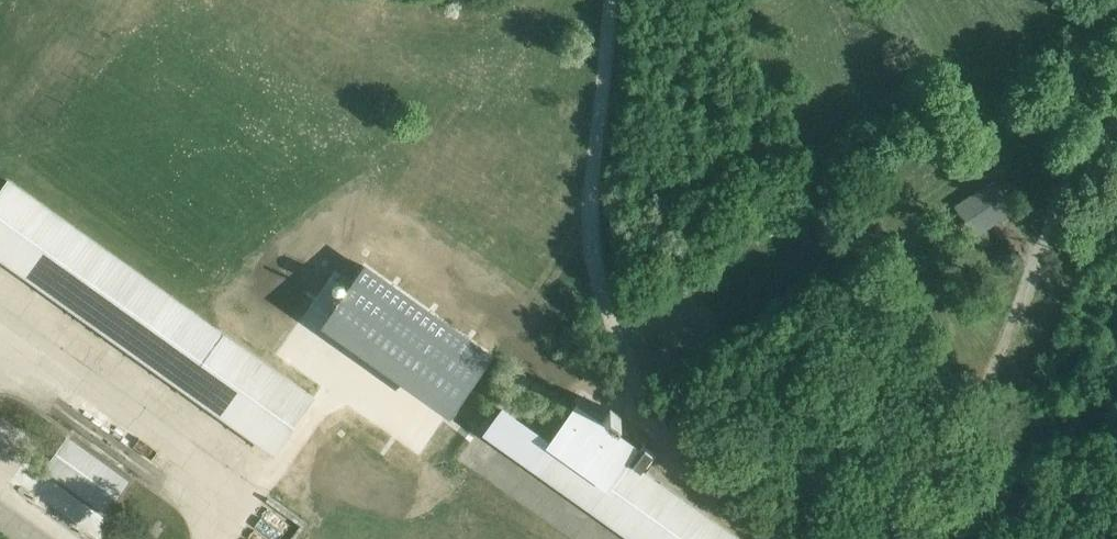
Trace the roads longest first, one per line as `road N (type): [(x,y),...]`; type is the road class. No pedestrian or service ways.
road 1 (track): [(881,538),(991,395),(1028,301),(1049,193),(1031,152),(941,25),(933,0)]
road 2 (track): [(785,538),(651,428),(629,372),(596,223),(616,0)]

